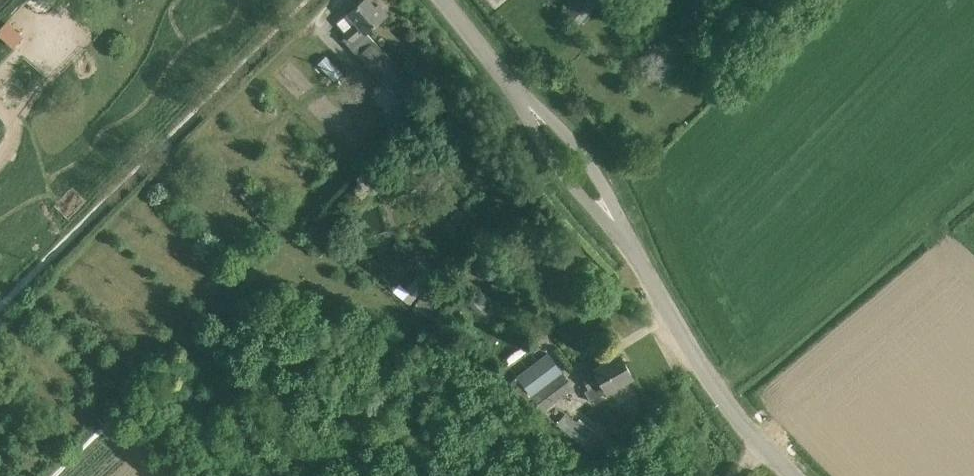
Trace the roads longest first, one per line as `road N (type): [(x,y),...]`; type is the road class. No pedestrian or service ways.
road 1 (unclassified): [(791,475),(728,409),(615,222)]
road 2 (unclassified): [(615,222),(580,151),(528,105)]
road 3 (unclassified): [(528,105),(557,166),(615,222)]
road 4 (unclassified): [(528,105),(442,0)]

